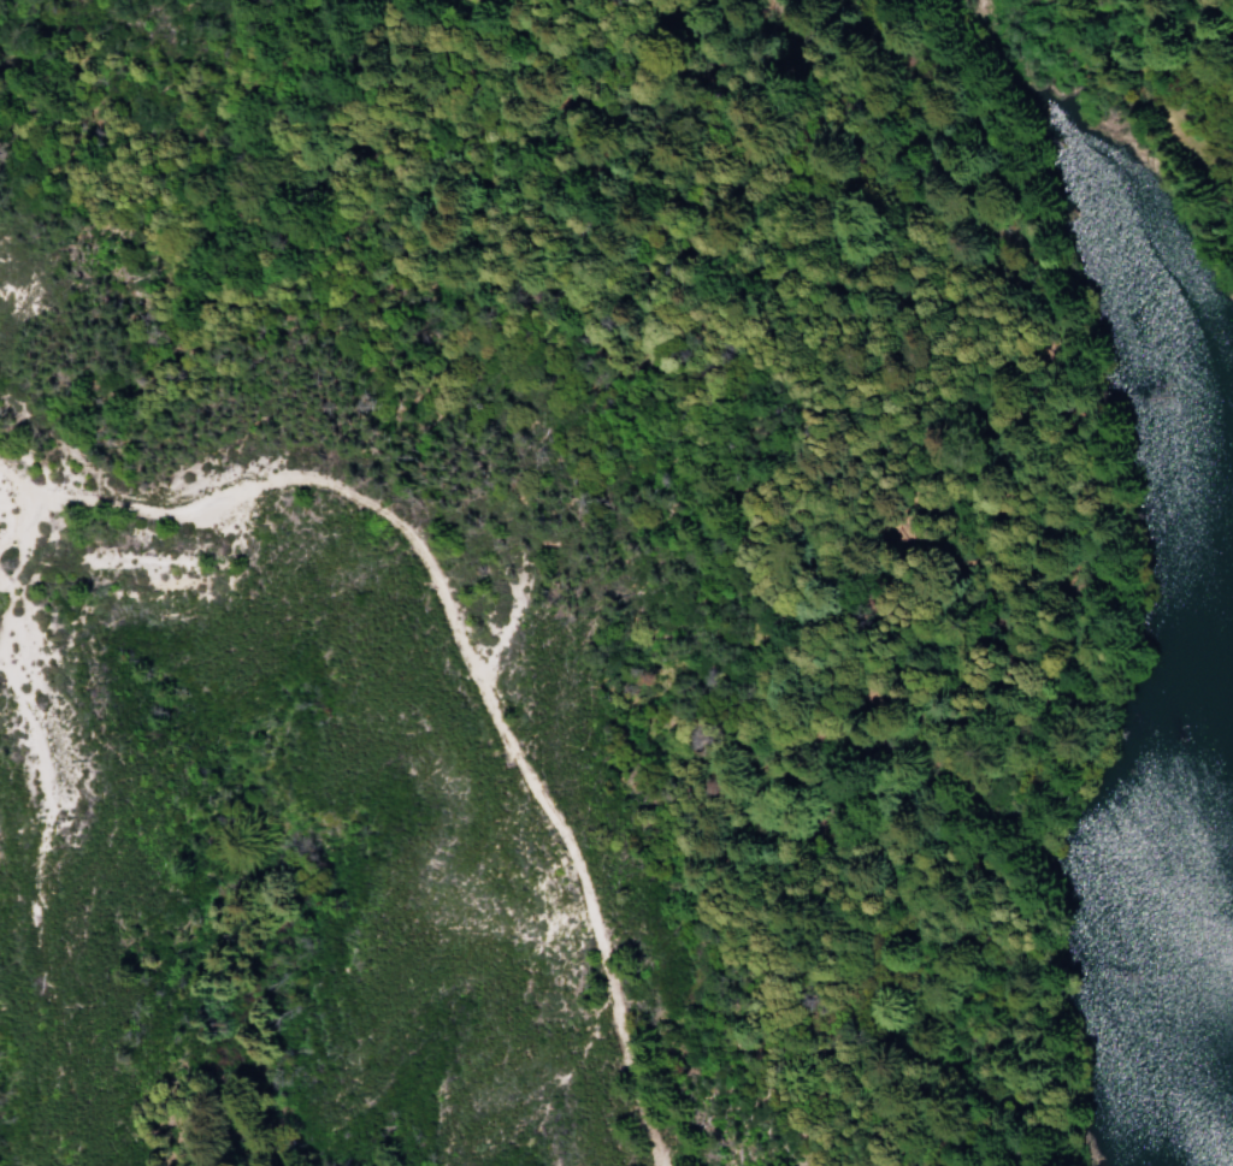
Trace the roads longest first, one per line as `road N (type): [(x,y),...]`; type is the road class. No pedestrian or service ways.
road 1 (track): [(0,463),(41,492),(203,513),(289,473),(350,485),(425,539),(450,615),(480,670),(503,764),(574,851),(671,1165)]
road 2 (track): [(41,492),(8,593),(49,818),(35,907),(67,1044),(73,1165)]
road 3 (track): [(1232,158),(1196,10),(1185,0)]

